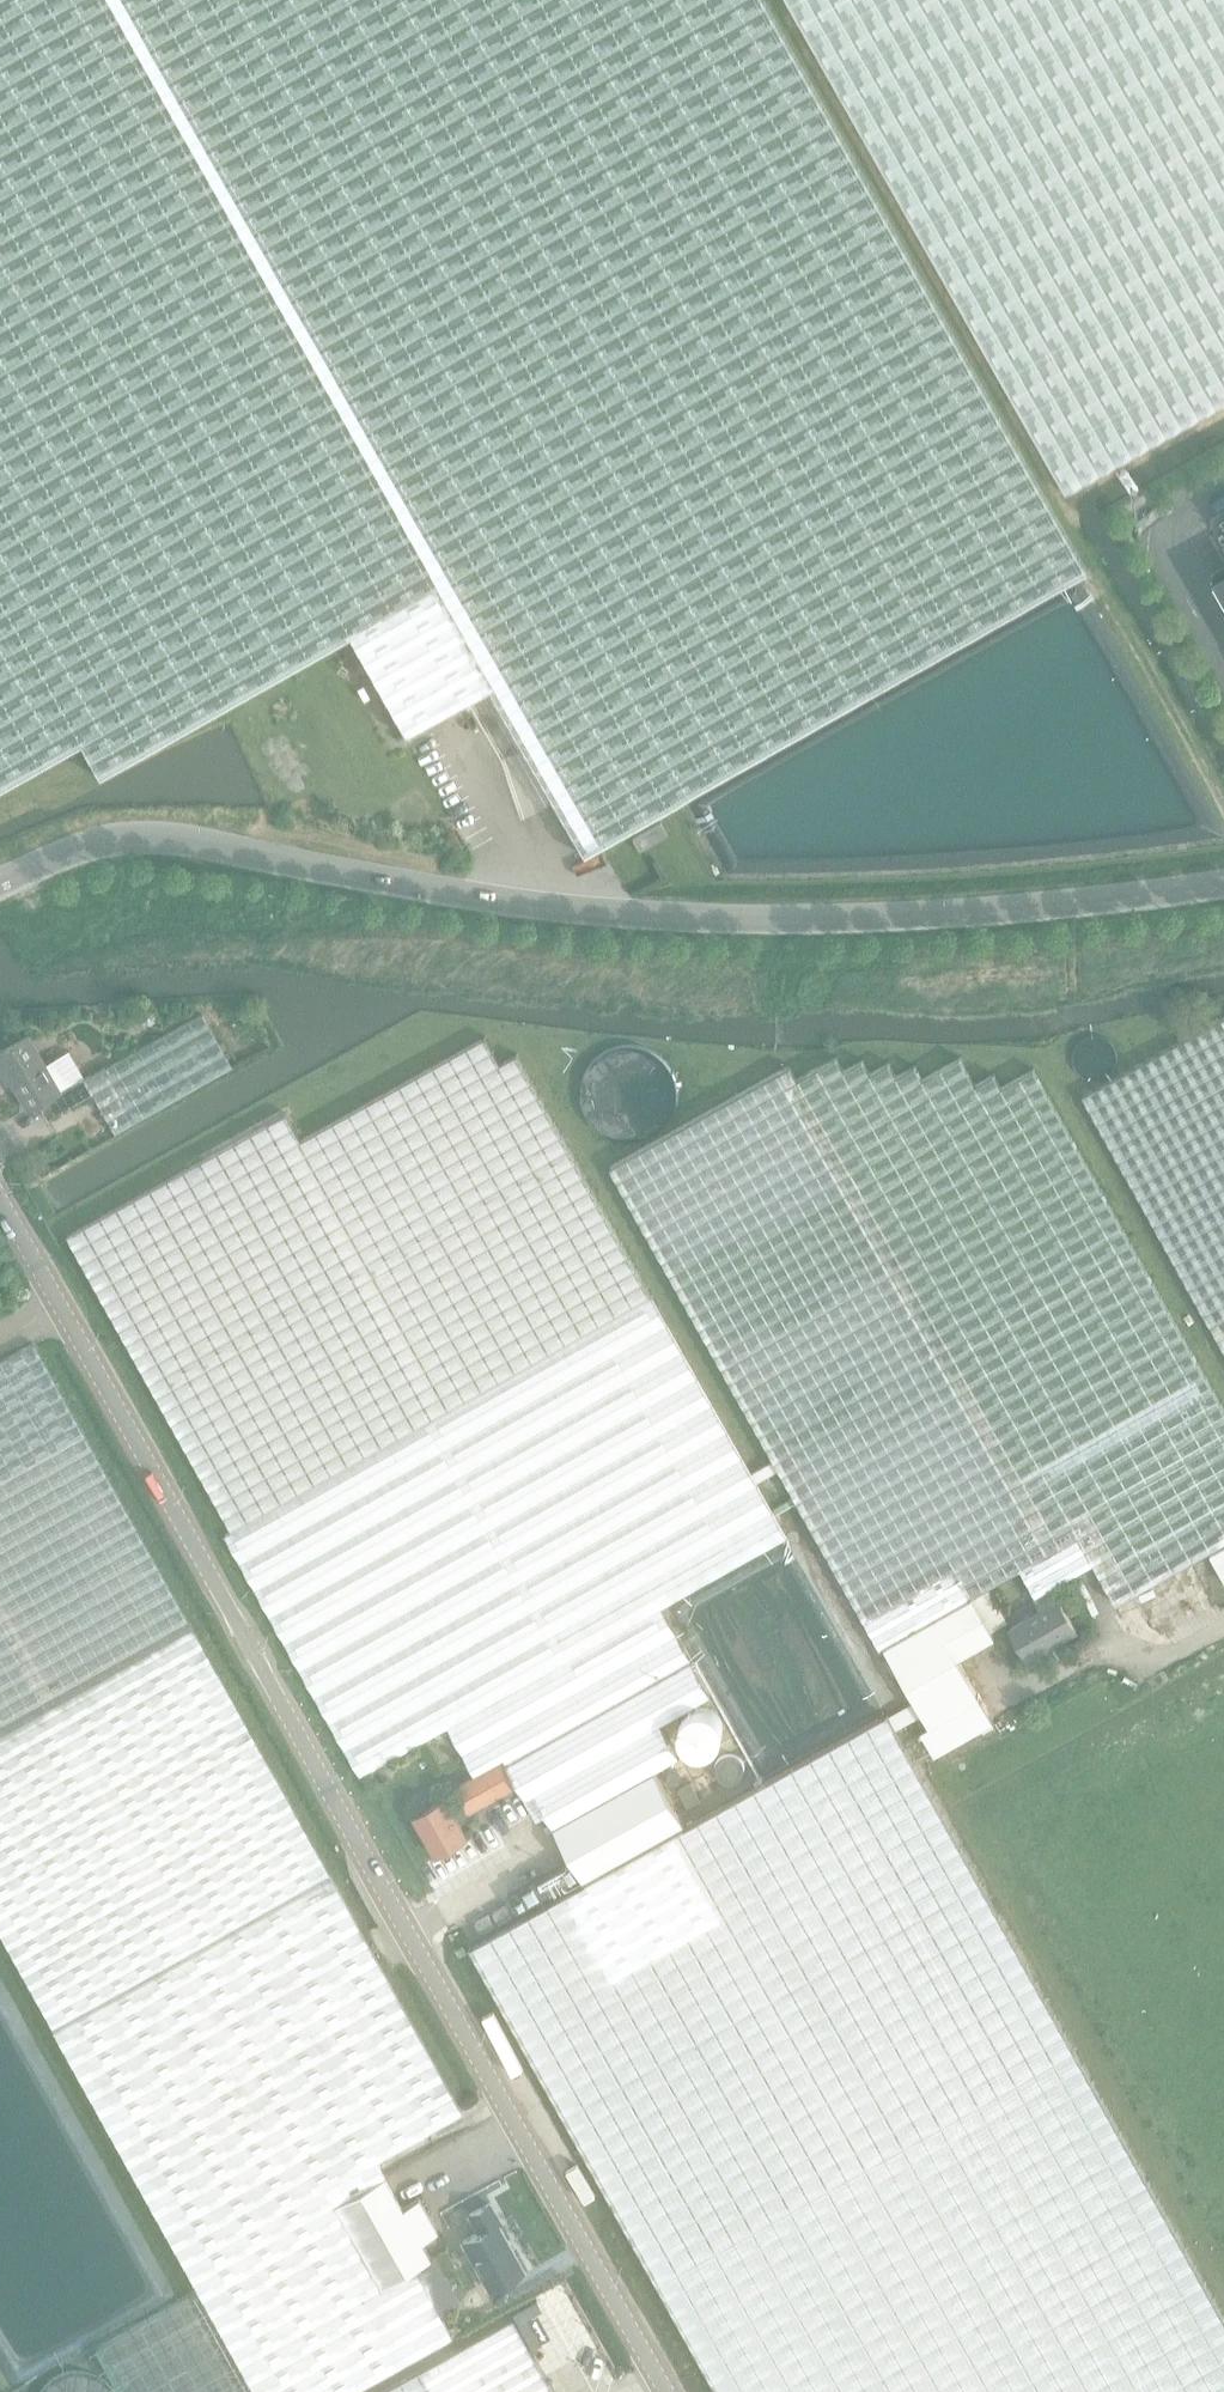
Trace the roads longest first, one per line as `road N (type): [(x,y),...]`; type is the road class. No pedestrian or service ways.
road 1 (tertiary): [(668,2391),(0,1202)]
road 2 (unclassified): [(1223,876),(1071,900),(633,909),(134,829),(96,835),(0,877)]

